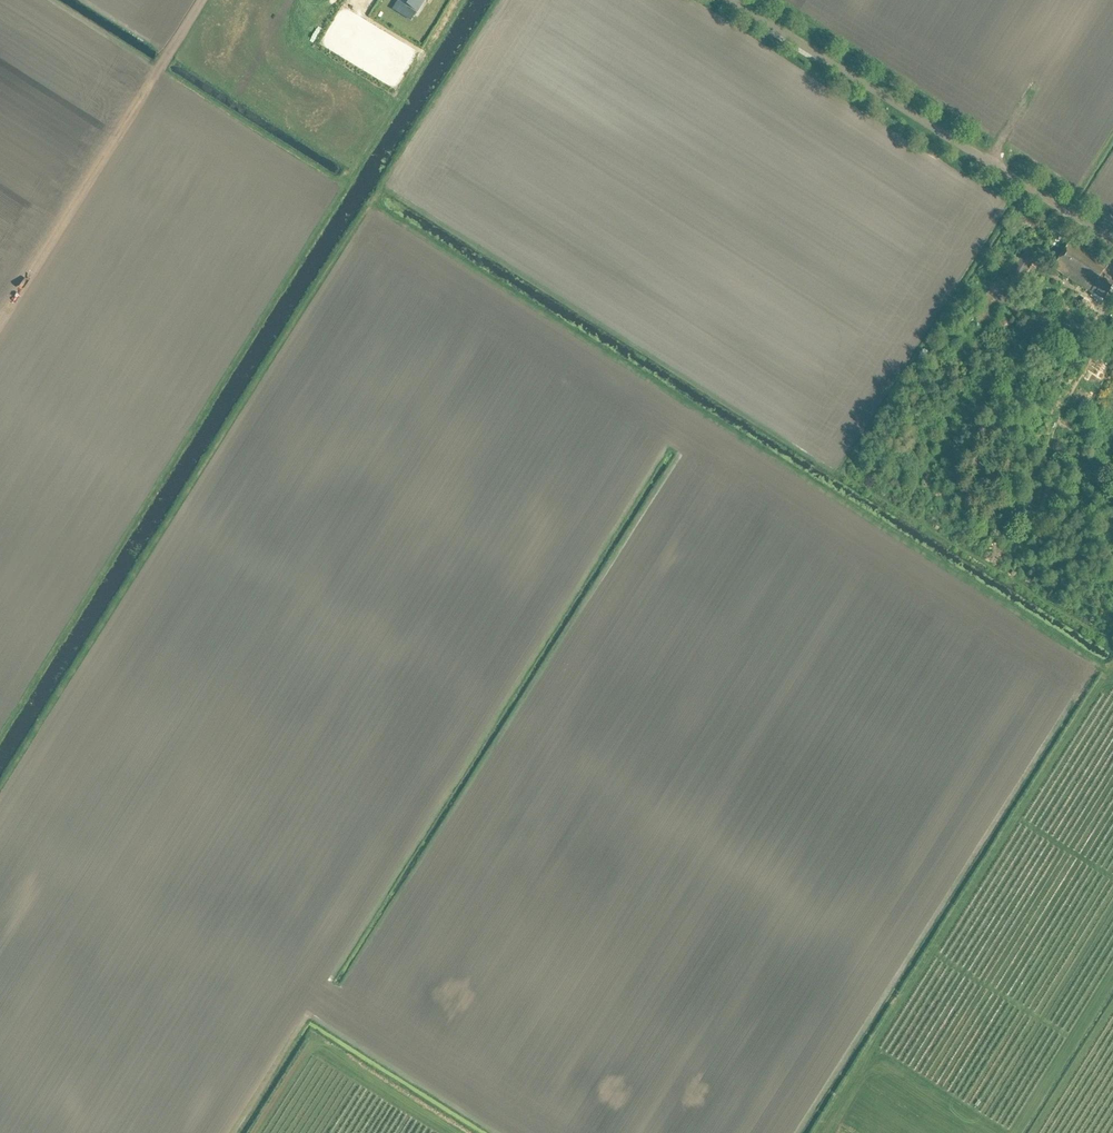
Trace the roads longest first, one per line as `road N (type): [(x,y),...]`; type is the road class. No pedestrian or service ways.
road 1 (track): [(0,792),(501,0)]
road 2 (unclassified): [(1112,241),(731,0)]
road 3 (track): [(202,0),(0,322)]

